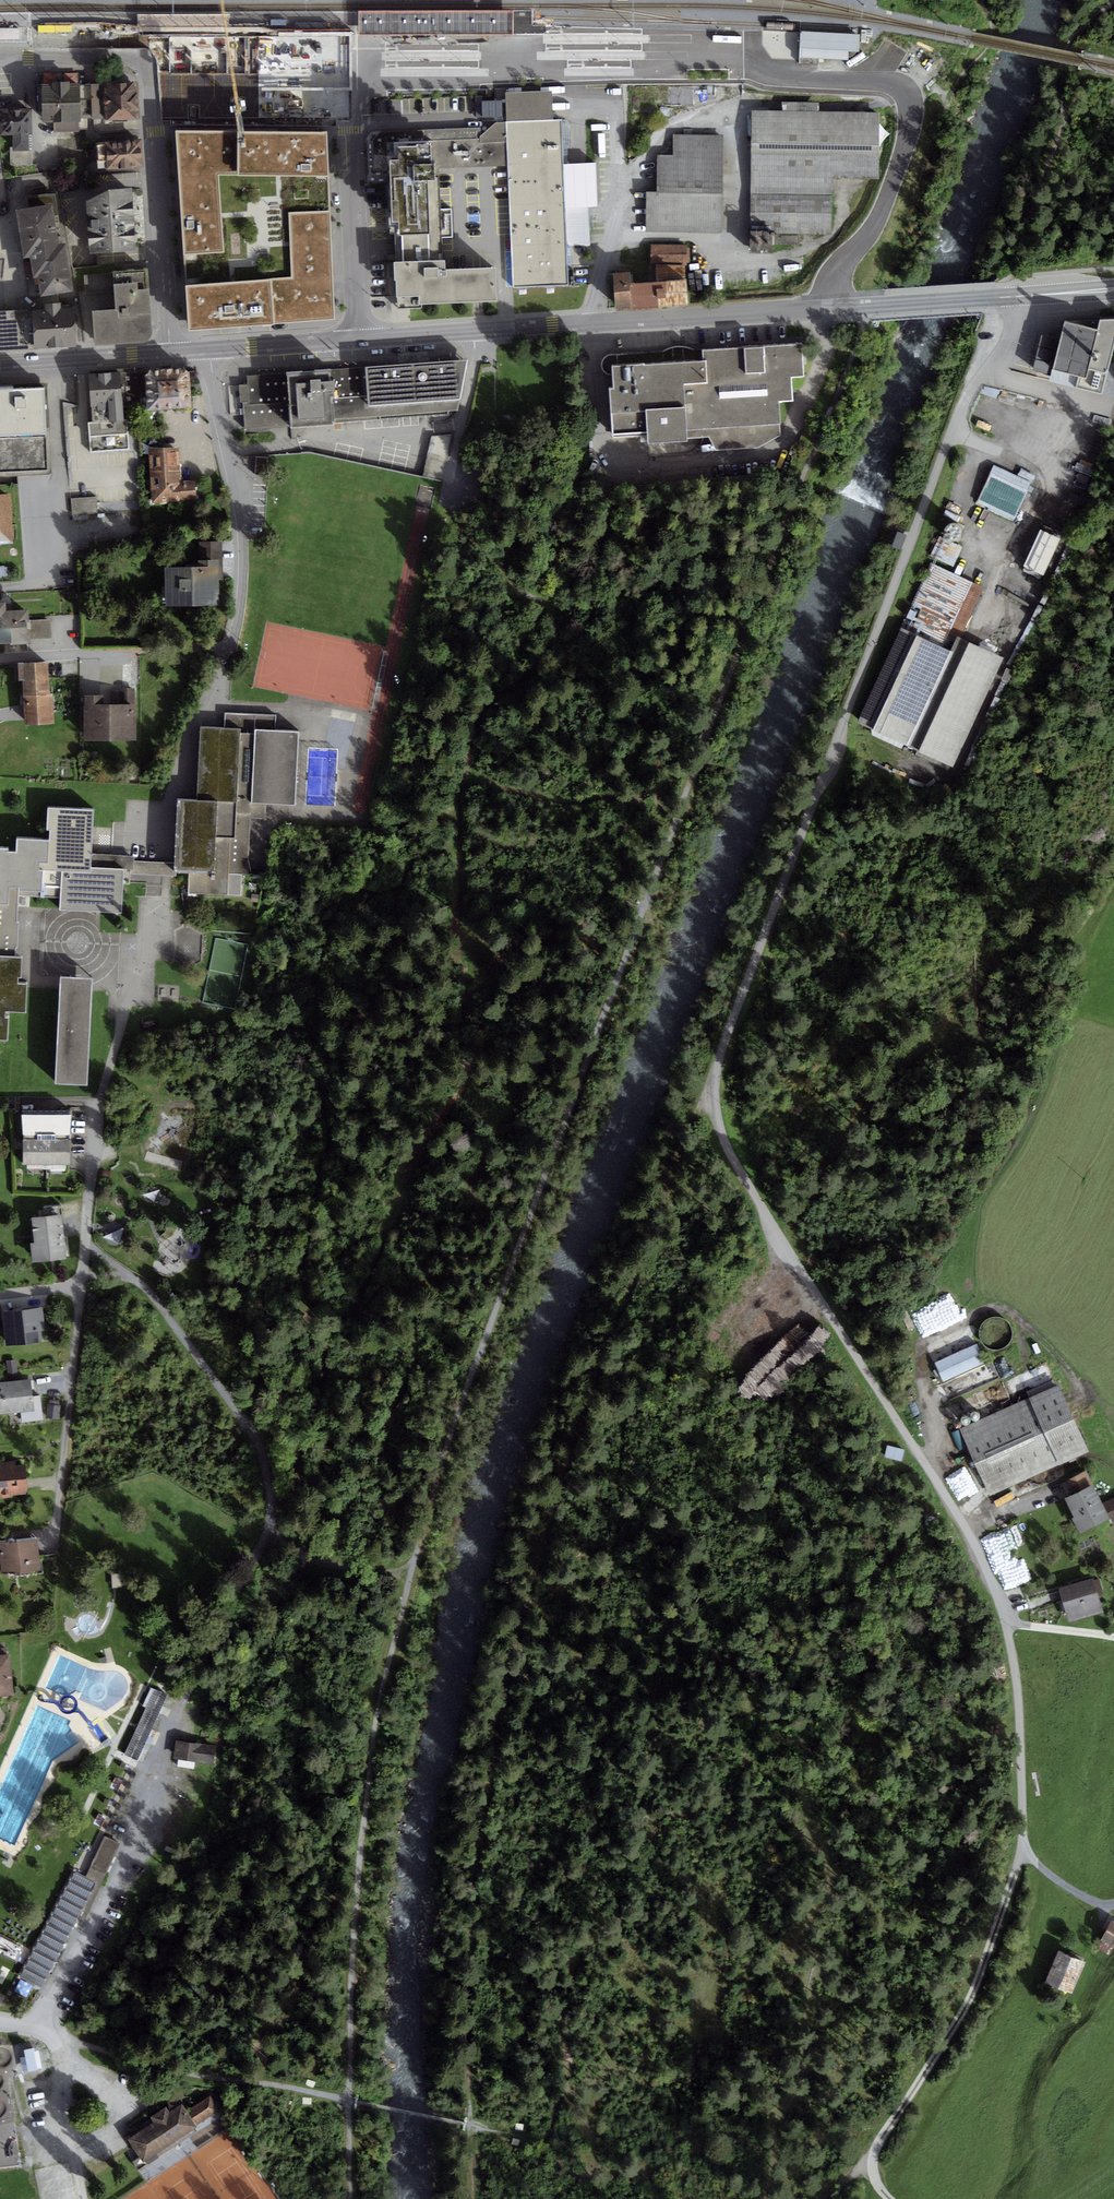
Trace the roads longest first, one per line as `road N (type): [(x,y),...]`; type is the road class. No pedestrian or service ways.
road 1 (residential): [(82,1287),(139,1285),(180,1322),(259,1448),(270,1487),(262,1552),(42,2028),(0,2025)]
road 2 (unclassified): [(719,1094),(731,1024),(953,431),(978,378),(1018,332),(1023,296)]
road 3 (unclassified): [(719,1094),(725,1134),(747,1179),(993,1579),(1017,1683),(1022,1839)]
road 4 (residential): [(171,789),(224,664),(240,599),(237,507),(210,350)]
road 5 (residential): [(0,56),(125,56),(148,65),(172,353)]
road 6 (tertiary): [(1023,296),(593,325)]
road 7 (track): [(873,2153),(965,2011),(1022,1839)]
road 8 (residential): [(728,102),(655,139),(621,195),(593,325)]
road 9 (track): [(82,2043),(192,2076),(348,2096)]
road 10 (residential): [(344,74),(357,340)]
road 11 (tertiary): [(593,325),(357,340)]
road 12 (residential): [(82,1287),(73,1507)]
road 13 (unknown): [(151,71),(344,74)]
road 14 (residential): [(82,1287),(100,1098)]
road 15 (tertiary): [(172,353),(0,364)]
road 16 (tertiary): [(357,340),(210,350)]

